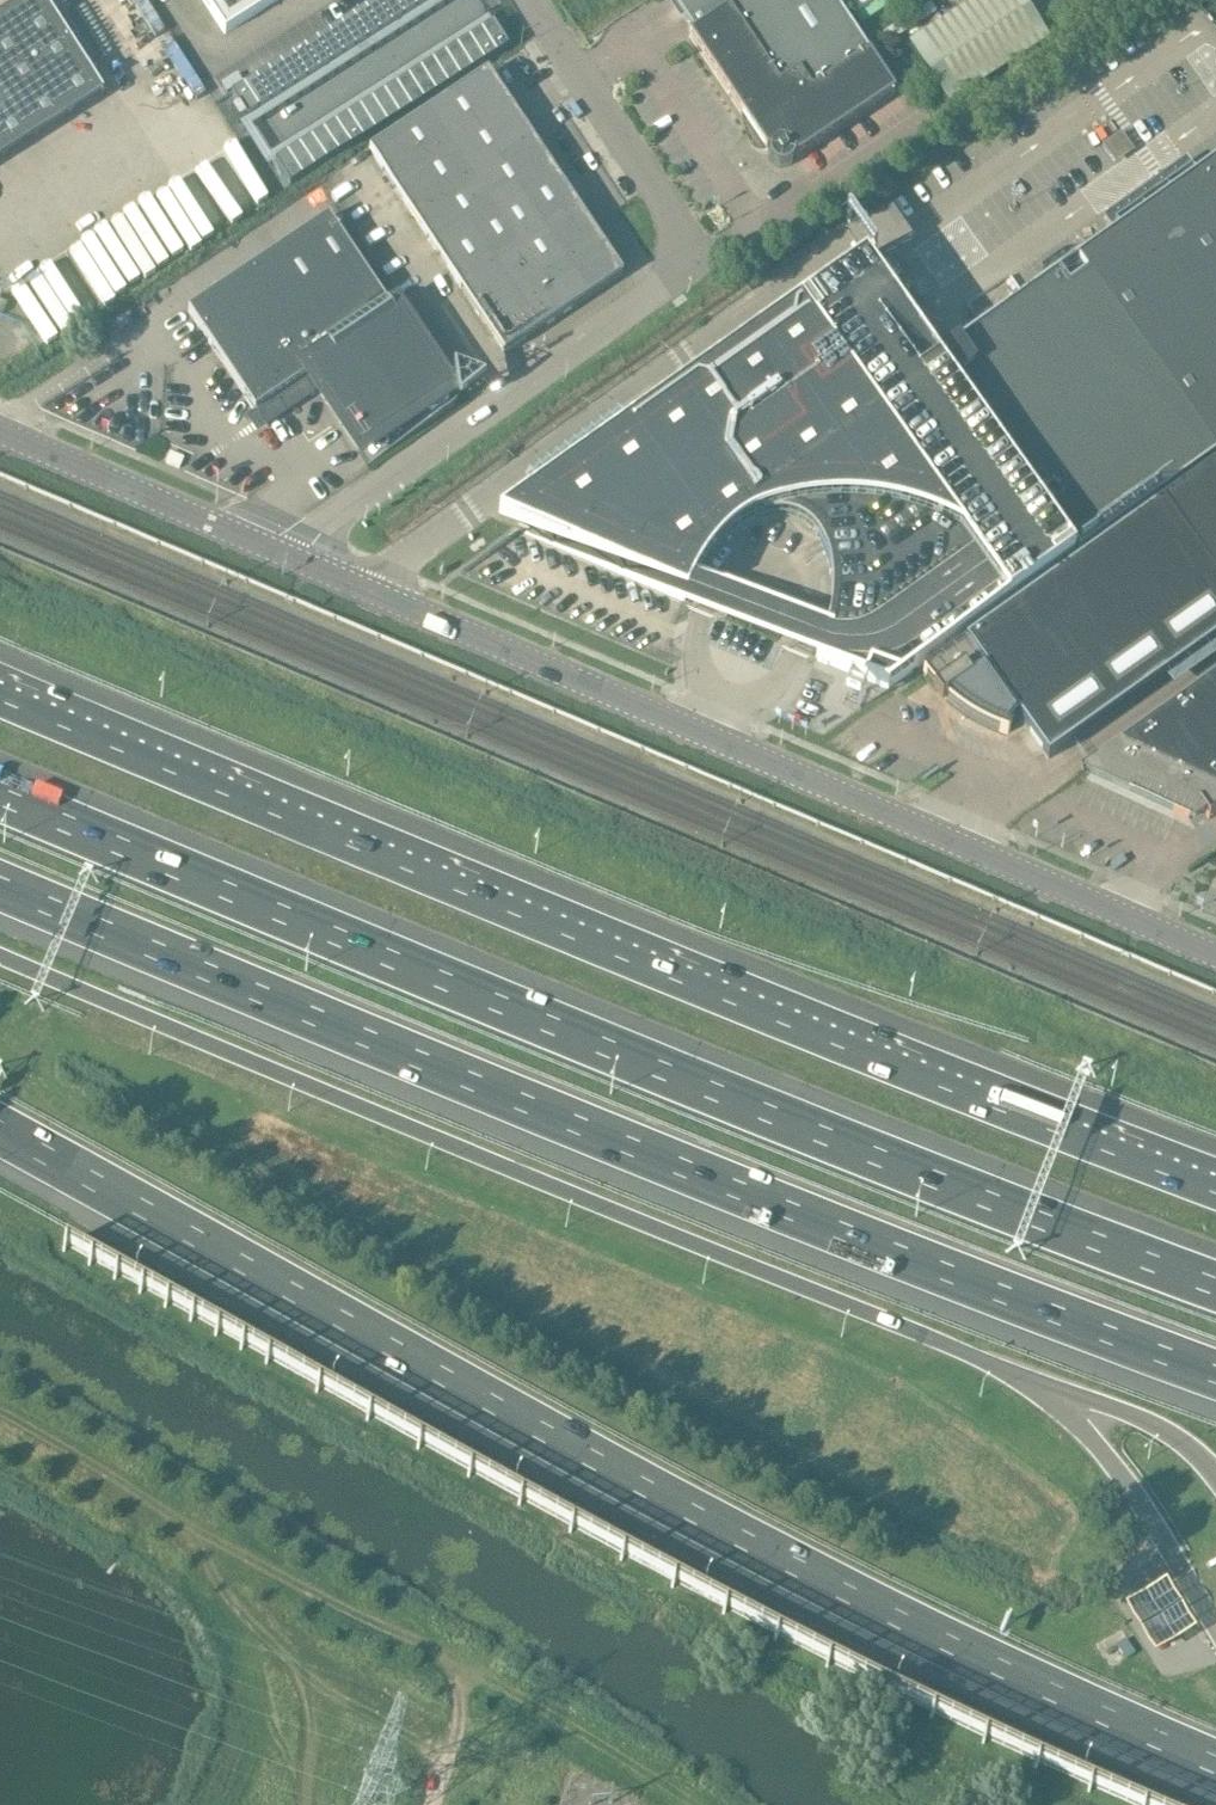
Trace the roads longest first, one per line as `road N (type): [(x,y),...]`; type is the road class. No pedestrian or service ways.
road 1 (motorway): [(0,1133),(703,1521),(1215,1767)]
road 2 (motorway): [(1215,1184),(0,694)]
road 3 (motorway): [(0,886),(877,1247),(1215,1375)]
road 4 (motorway): [(1215,1280),(614,1053),(0,793)]
road 5 (motorway): [(0,956),(999,1368)]
road 6 (secondary): [(1215,958),(281,552)]
road 7 (track): [(431,1804),(437,1739),(415,1712),(332,1671),(293,1635),(258,1585),(93,1475),(0,1426)]
road 8 (unclassified): [(504,396),(701,262),(530,0)]
road 9 (secondary): [(281,552),(0,432)]
road 10 (unclassified): [(281,552),(504,396)]
road 11 (unclassified): [(504,396),(355,170)]
road 12 (track): [(309,1804),(332,1671)]

